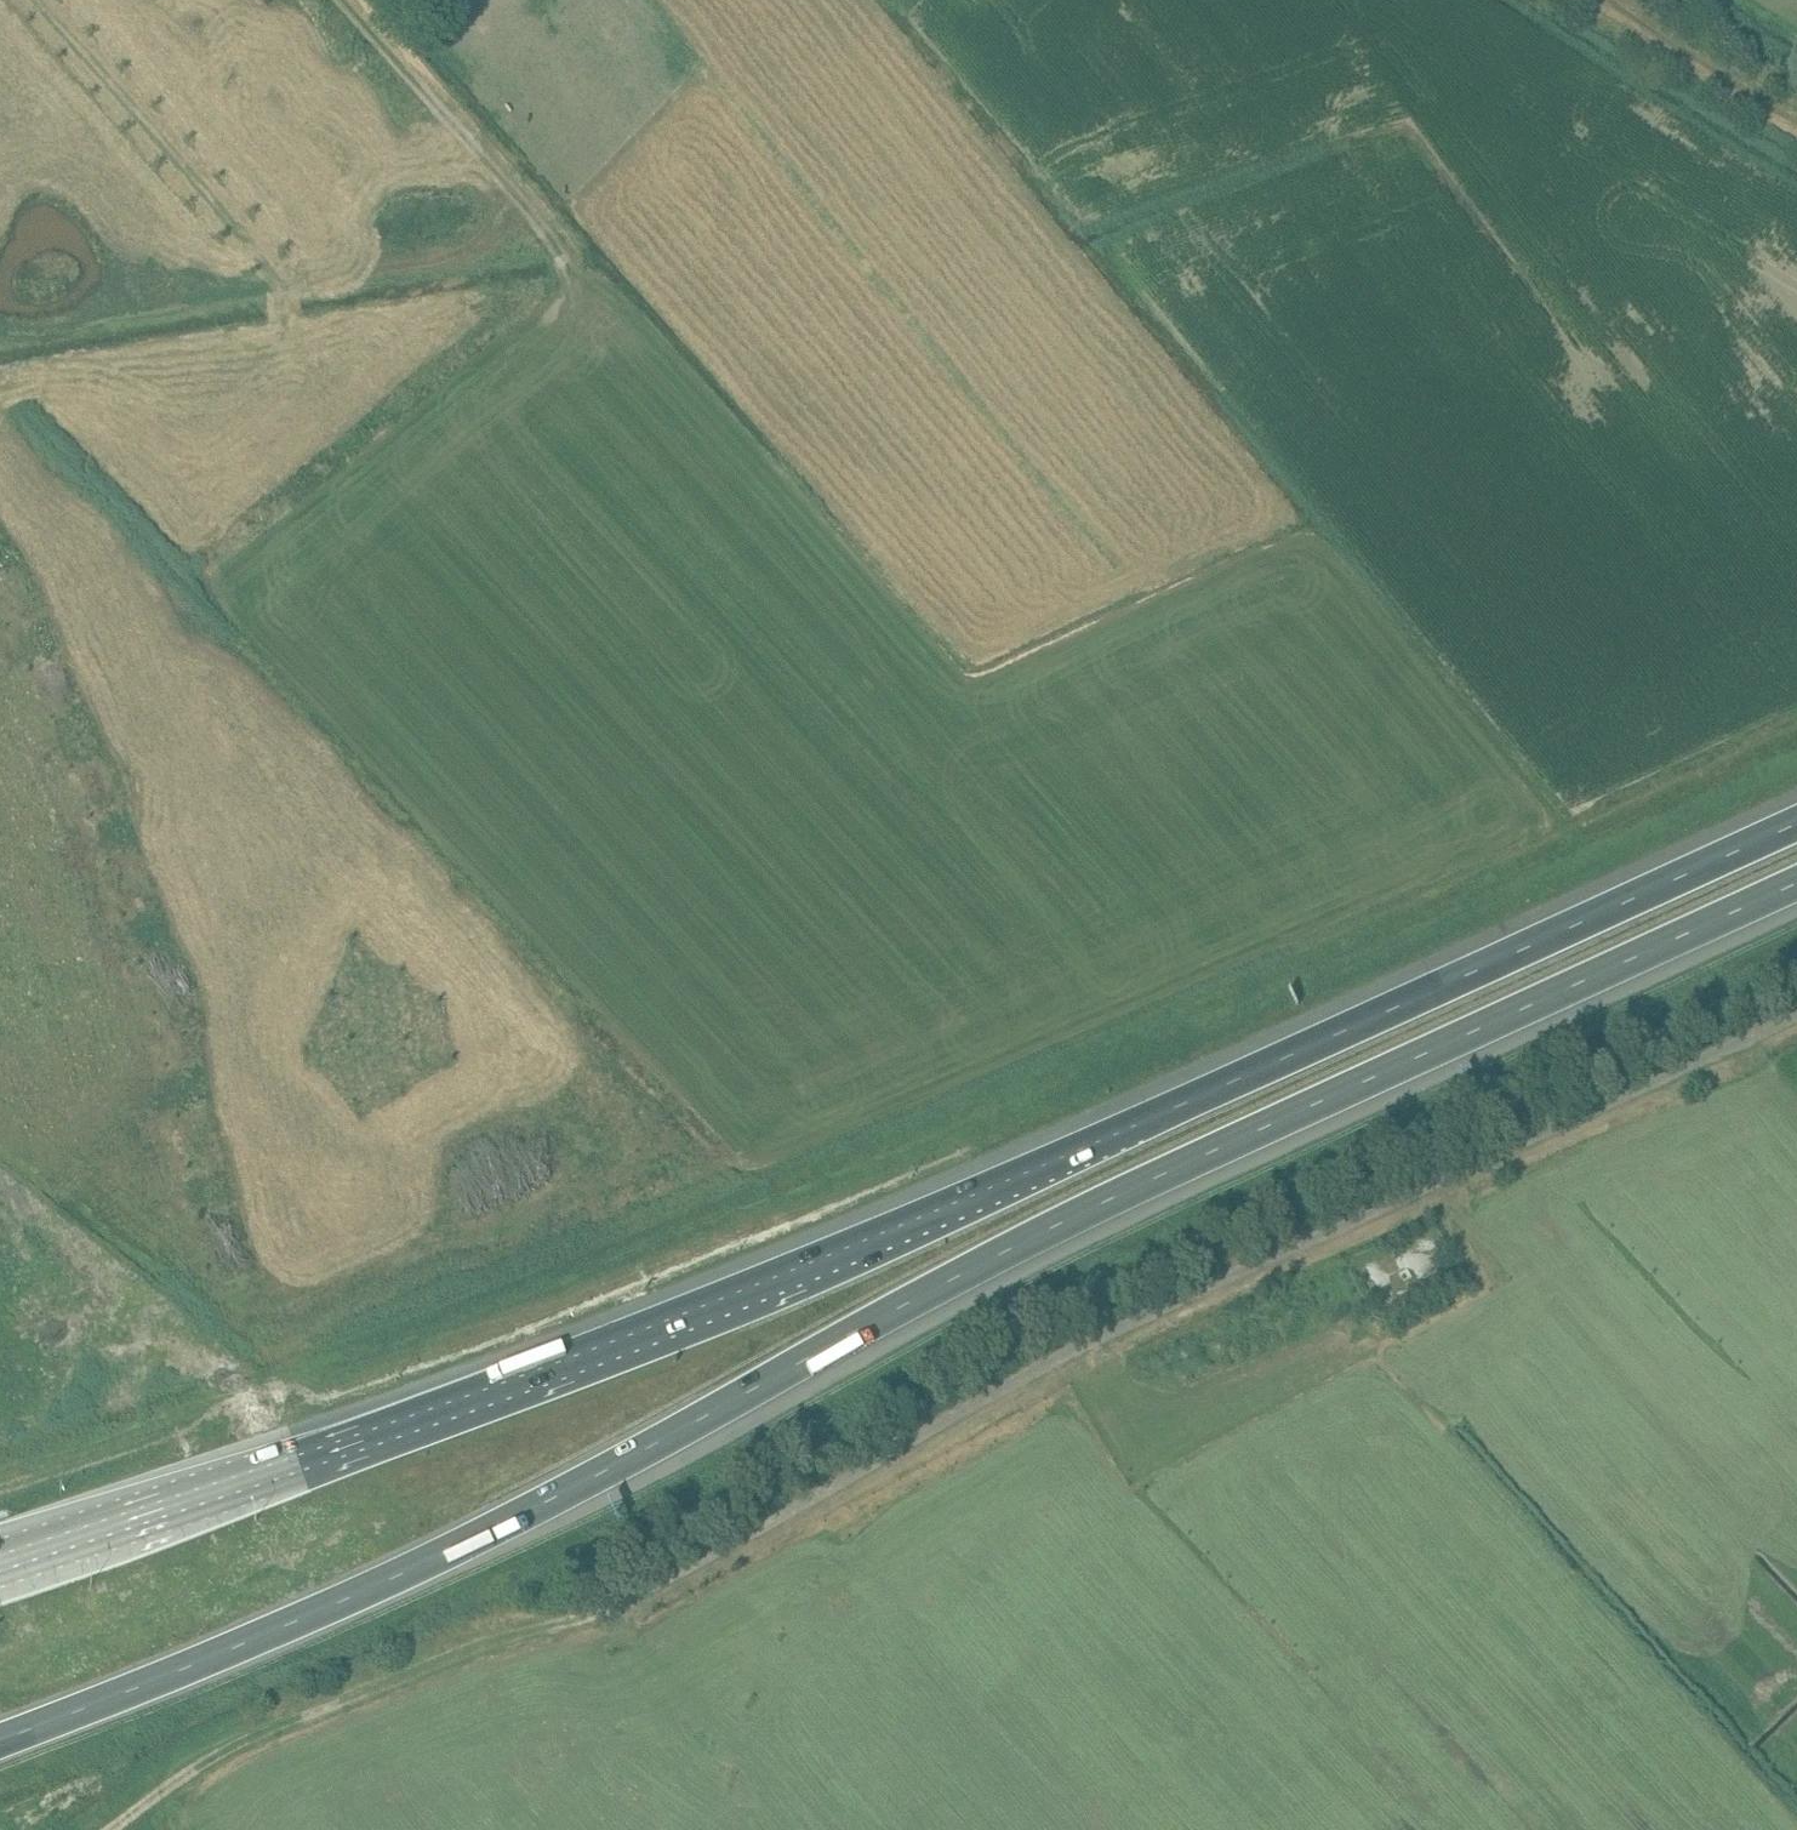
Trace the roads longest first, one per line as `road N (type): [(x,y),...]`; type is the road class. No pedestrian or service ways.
road 1 (track): [(0,759),(81,969),(116,1116),(121,1278),(135,1331),(169,1371),(243,1400),(284,1396),(1125,1071),(1796,766)]
road 2 (motorway): [(1796,821),(779,1282),(340,1449),(0,1564)]
road 3 (motorway): [(334,1601),(493,1529),(1170,1171),(1796,883)]
road 4 (unclassified): [(420,1673),(610,1606),(1042,1364),(1796,1014)]
road 5 (motorway): [(0,1737),(334,1601)]
road 6 (motorway): [(0,1707),(334,1601)]
road 7 (motorway): [(0,1526),(0,1348)]

